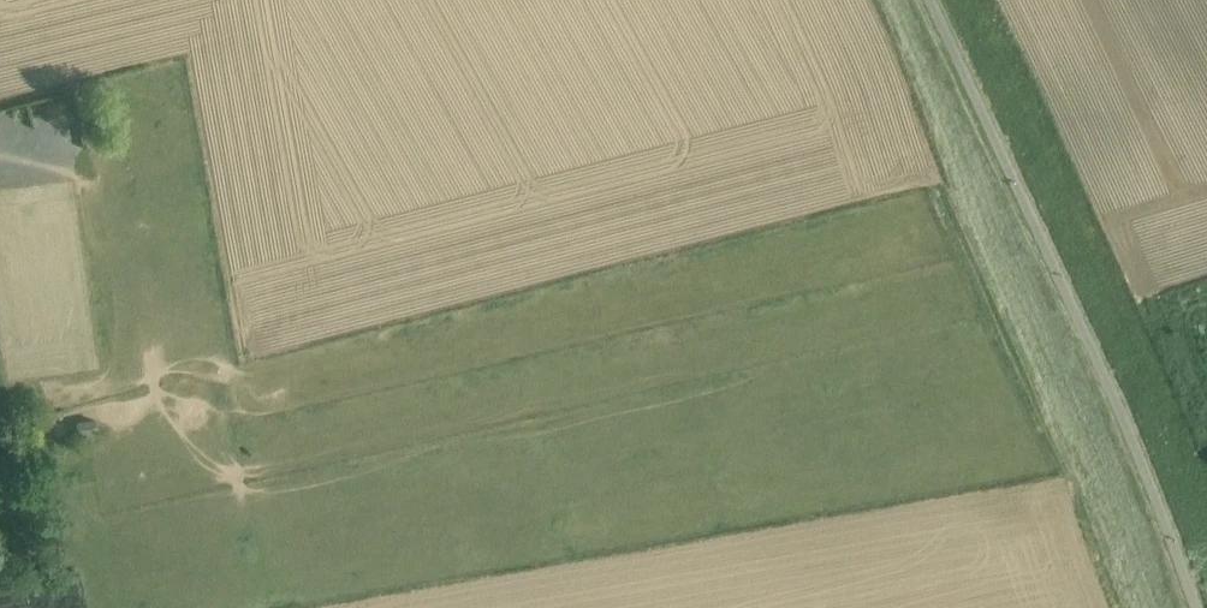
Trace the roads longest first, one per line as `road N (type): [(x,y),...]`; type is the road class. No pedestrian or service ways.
road 1 (track): [(1123,607),(945,187)]

